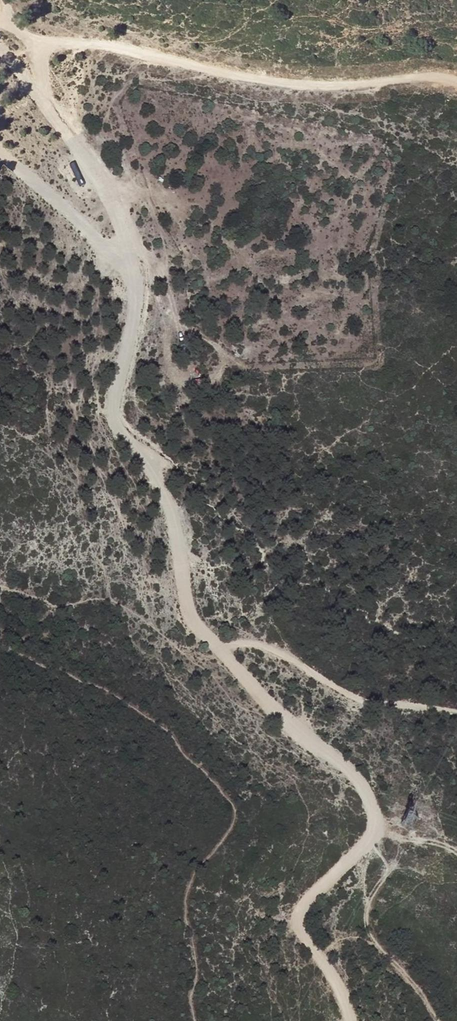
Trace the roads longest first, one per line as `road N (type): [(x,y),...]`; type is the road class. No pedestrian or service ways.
road 1 (track): [(456,713),(349,695),(265,648),(218,649),(194,616),(170,511),(113,410),(137,281),(122,259),(0,156)]
road 2 (track): [(354,1020),(309,907),(378,835),(375,796),(338,753),(282,714),(218,649)]
road 3 (track): [(456,84),(304,83),(92,43),(43,43),(45,102)]
road 4 (track): [(122,259),(127,239),(118,200),(45,102)]

